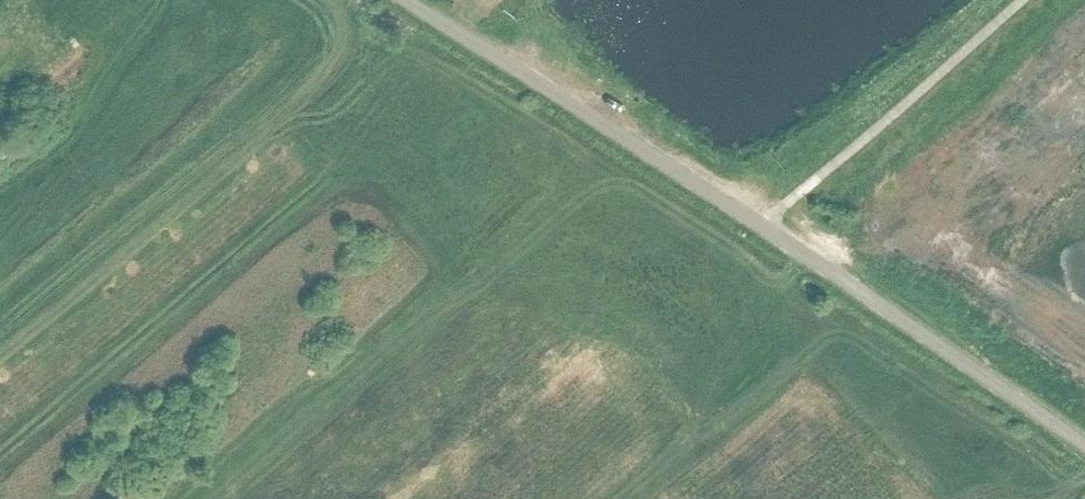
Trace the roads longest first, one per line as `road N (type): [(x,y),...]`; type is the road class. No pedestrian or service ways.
road 1 (unclassified): [(1084,444),(762,224),(406,0)]

